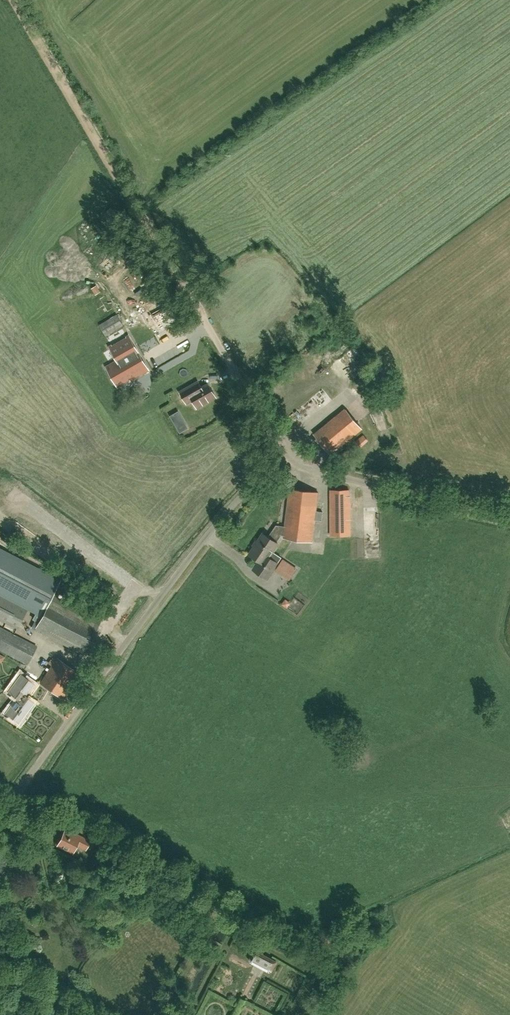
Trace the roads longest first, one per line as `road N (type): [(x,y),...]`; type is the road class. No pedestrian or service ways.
road 1 (unclassified): [(0,812),(183,567),(245,492),(287,459)]
road 2 (track): [(14,0),(204,317)]
road 3 (unclassified): [(509,517),(287,459)]
road 4 (unclassified): [(287,459),(204,317)]

